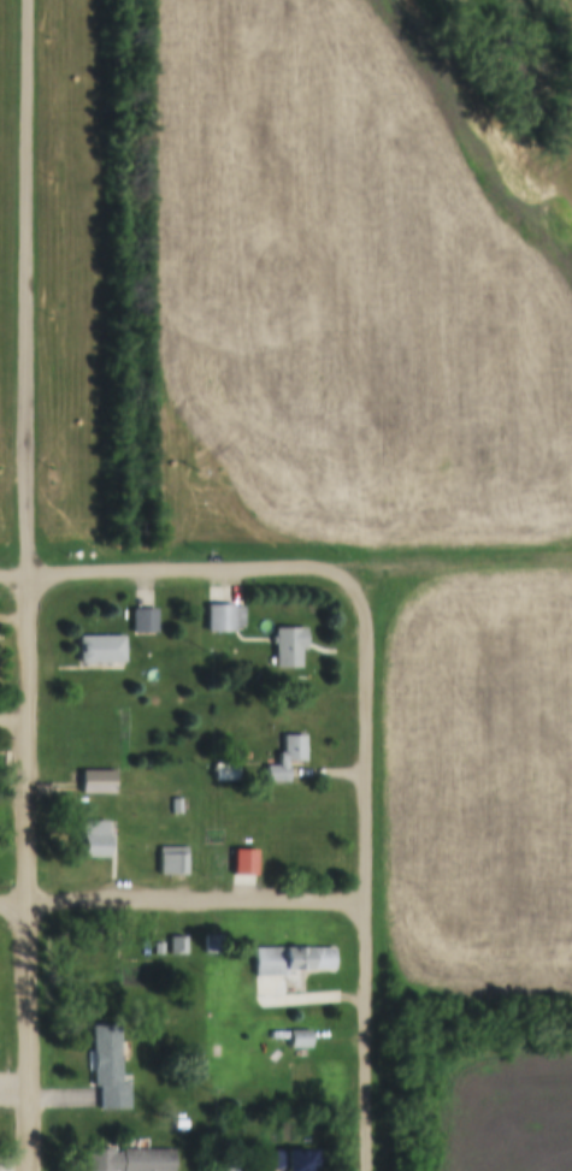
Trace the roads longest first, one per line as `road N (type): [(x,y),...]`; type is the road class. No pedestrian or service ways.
road 1 (residential): [(31,1170),(28,576)]
road 2 (residential): [(367,1170),(366,646),(360,607),(348,592)]
road 3 (residential): [(0,903),(364,901)]
road 4 (residential): [(348,592),(330,574),(275,564),(28,576)]

